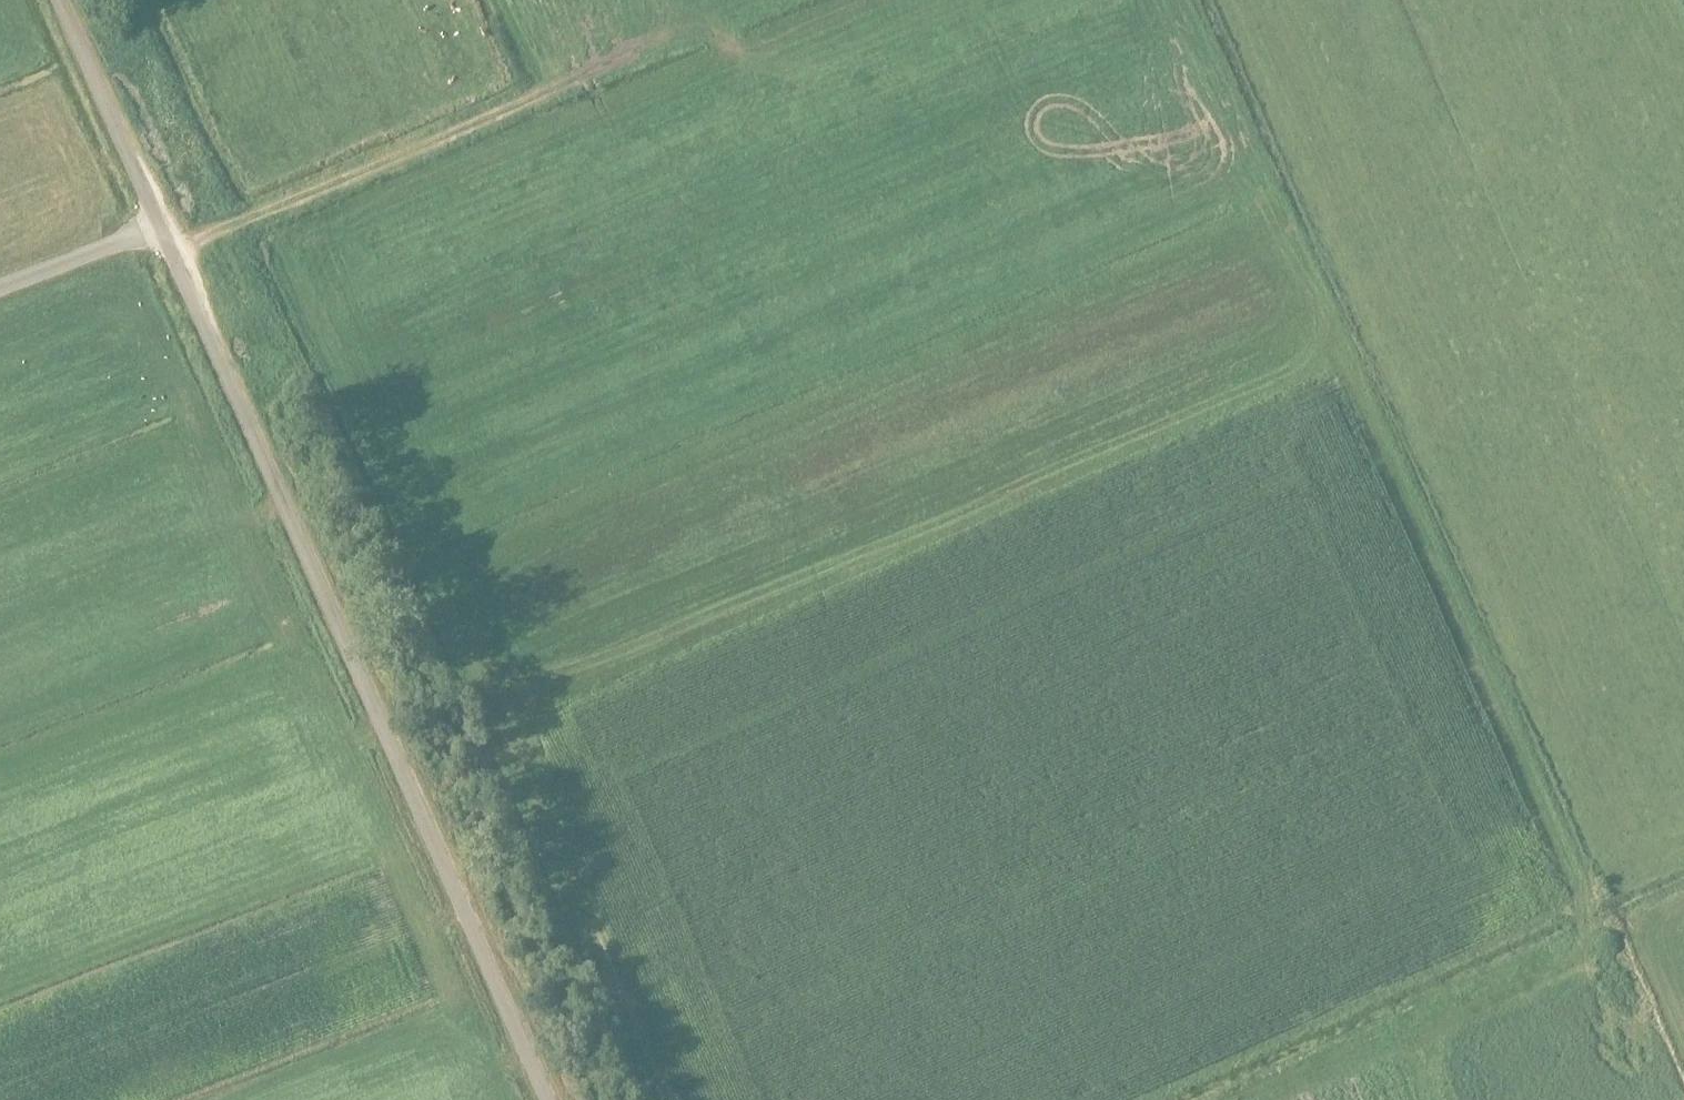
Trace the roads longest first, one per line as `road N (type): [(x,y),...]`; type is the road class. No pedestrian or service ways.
road 1 (unclassified): [(548,1099),(54,0)]

